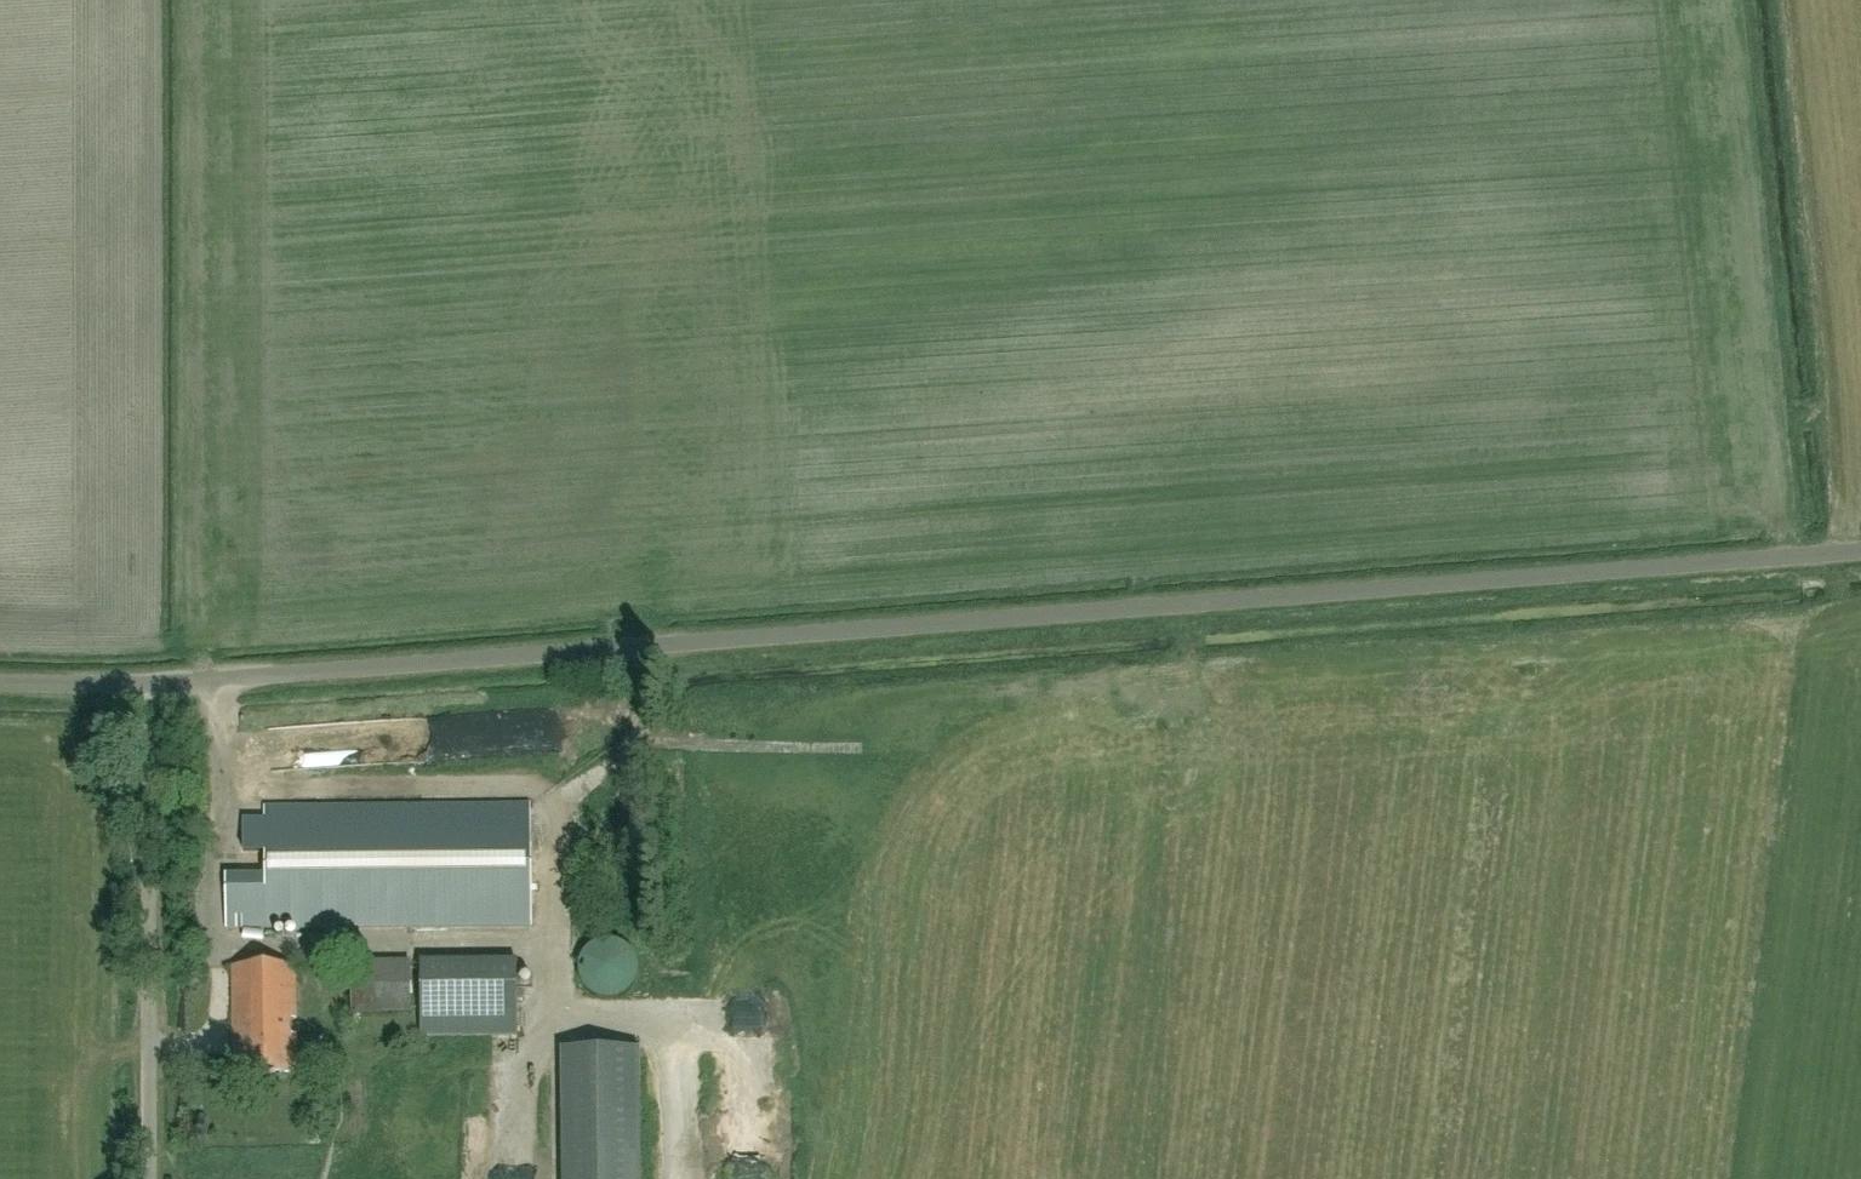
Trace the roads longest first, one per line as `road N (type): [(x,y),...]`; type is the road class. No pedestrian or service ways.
road 1 (unclassified): [(152,684),(1860,552)]
road 2 (unclassified): [(153,1178),(152,684)]
road 3 (unclassified): [(152,684),(0,681)]

